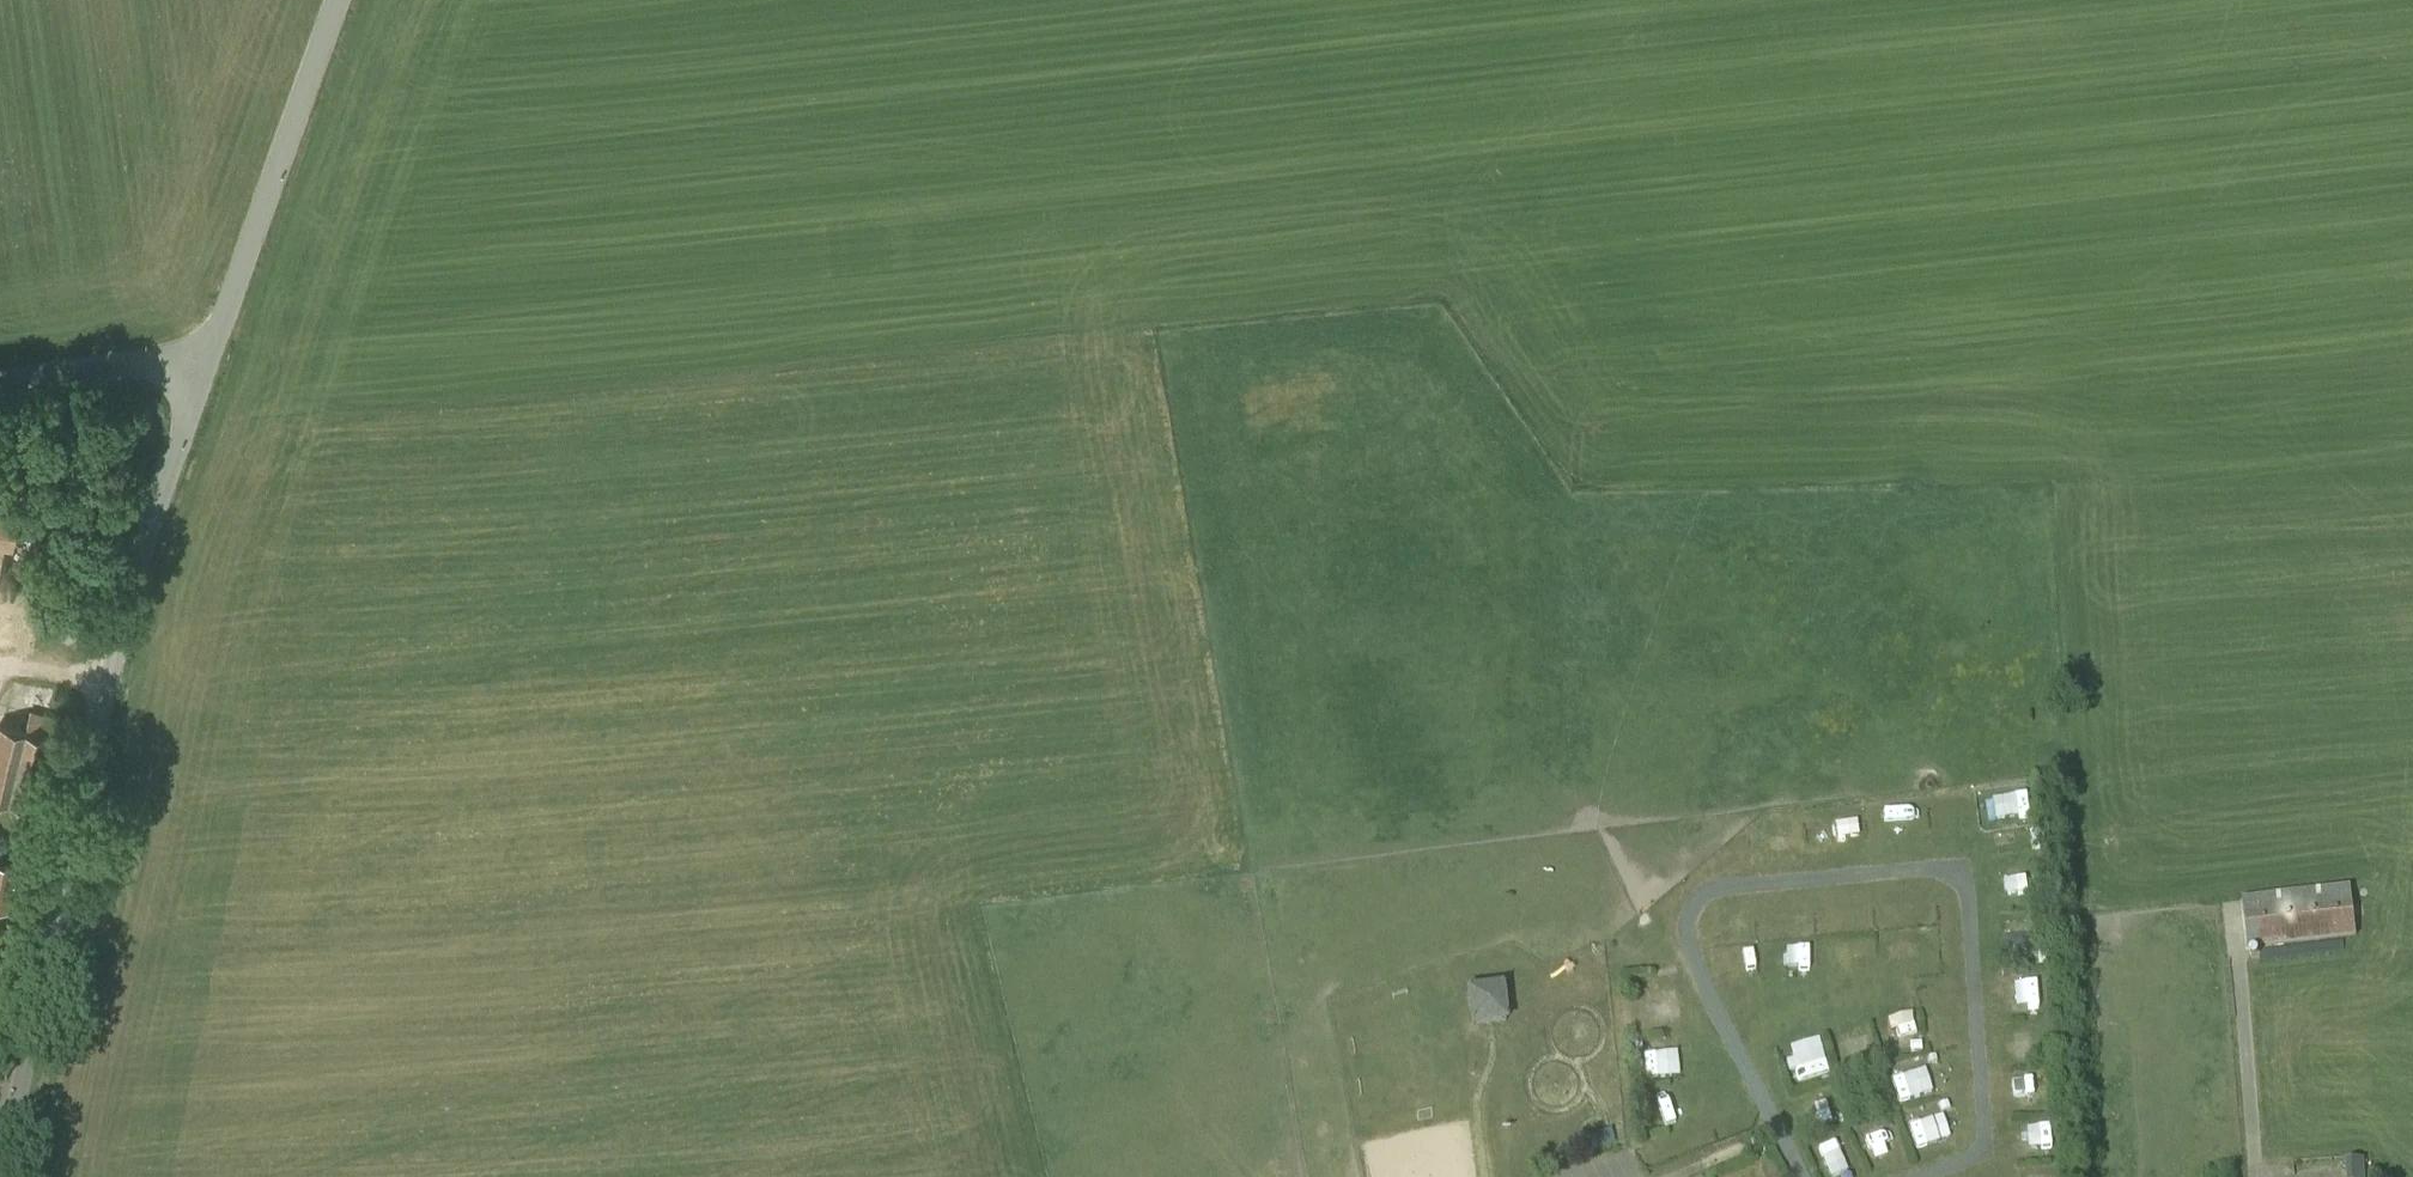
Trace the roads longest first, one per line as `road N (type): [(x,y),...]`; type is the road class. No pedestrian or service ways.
road 1 (tertiary): [(3,1176),(128,596),(208,355)]
road 2 (tertiary): [(208,355),(335,0)]
road 3 (unclassified): [(0,386),(208,355)]

